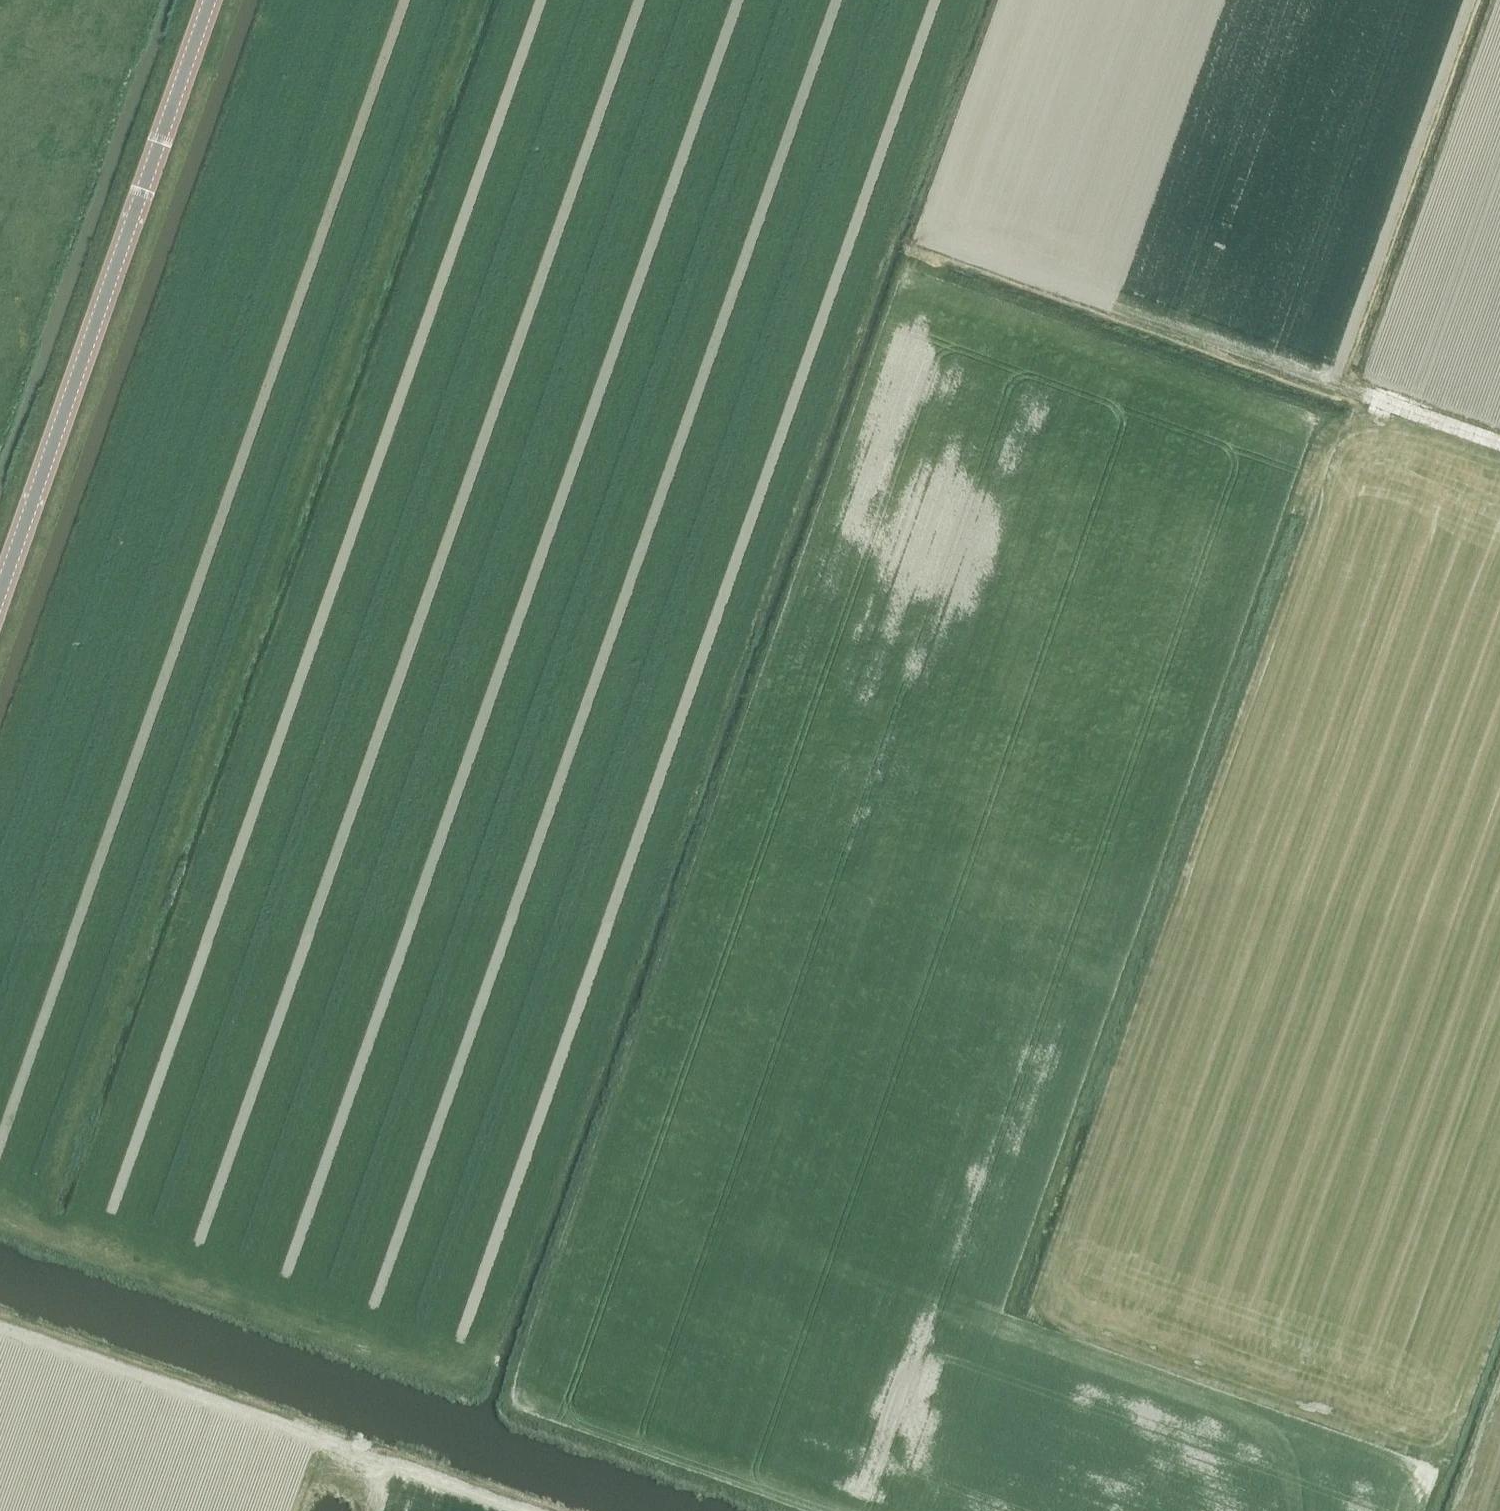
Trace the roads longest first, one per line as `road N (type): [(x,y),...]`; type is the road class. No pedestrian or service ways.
road 1 (tertiary): [(0,598),(211,0)]
road 2 (track): [(1499,443),(1350,385)]

